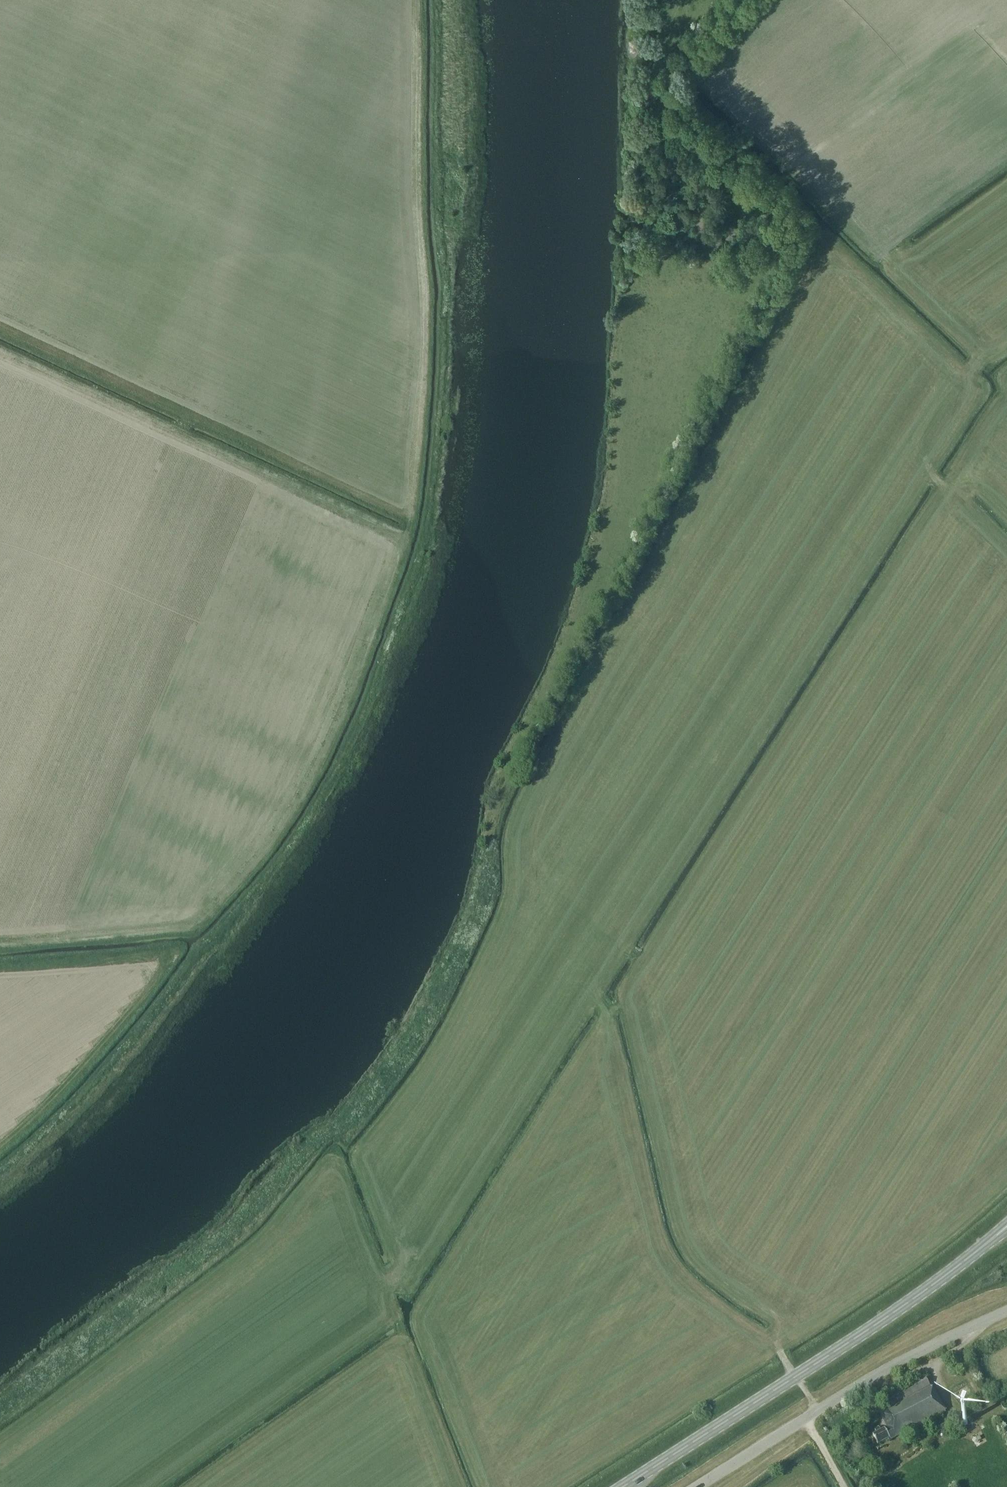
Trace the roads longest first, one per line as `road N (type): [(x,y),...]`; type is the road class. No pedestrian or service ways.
road 1 (primary): [(622,1486),(884,1319),(990,1240)]
road 2 (unclassified): [(696,1486),(883,1372),(1006,1311)]

